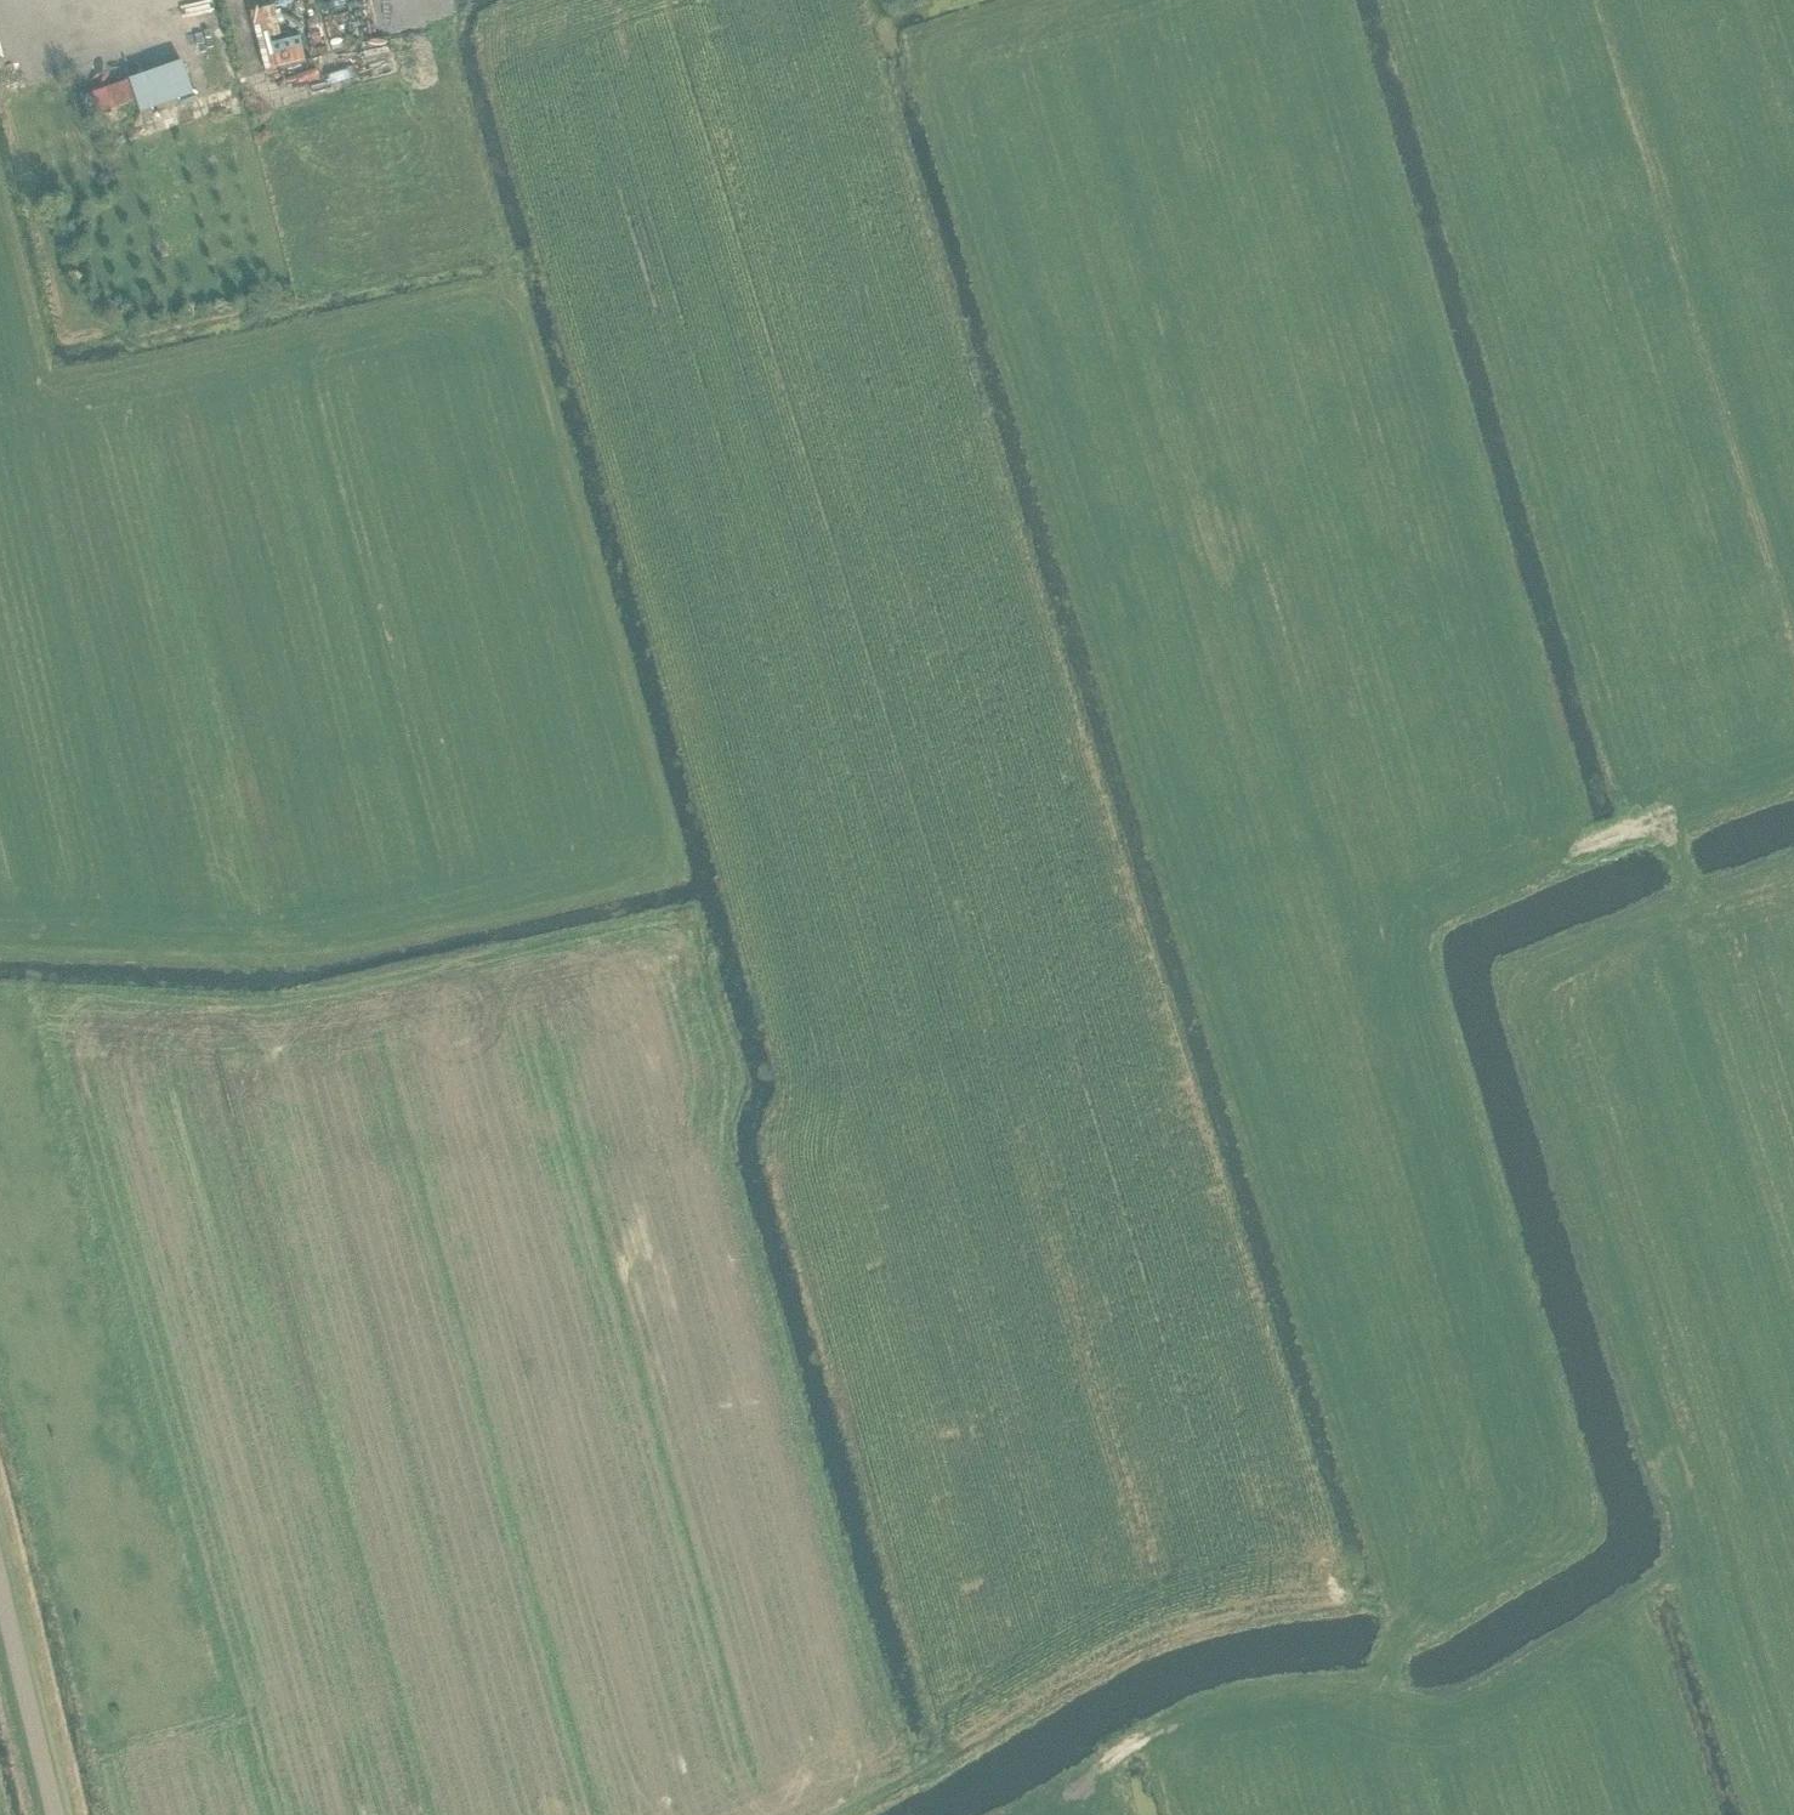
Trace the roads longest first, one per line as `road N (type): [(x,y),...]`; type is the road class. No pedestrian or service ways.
road 1 (unclassified): [(54,1814),(0,1593)]

